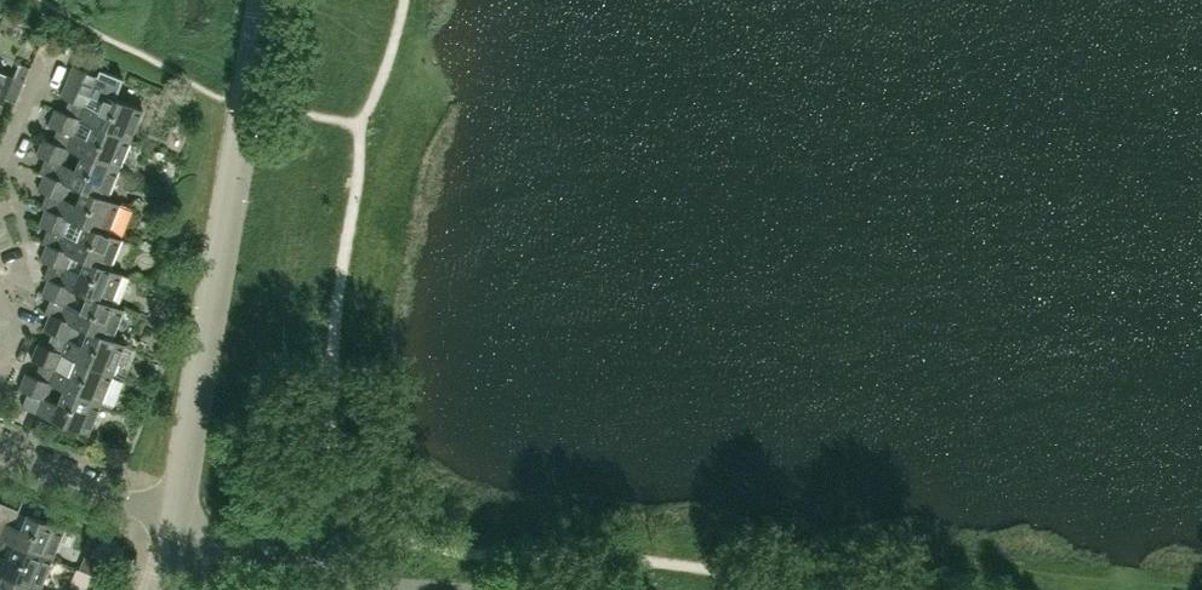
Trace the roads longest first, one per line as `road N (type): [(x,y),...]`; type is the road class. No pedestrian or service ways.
road 1 (residential): [(179,526),(260,17)]
road 2 (residential): [(179,526),(337,577),(423,589)]
road 3 (residential): [(179,526),(0,451)]

